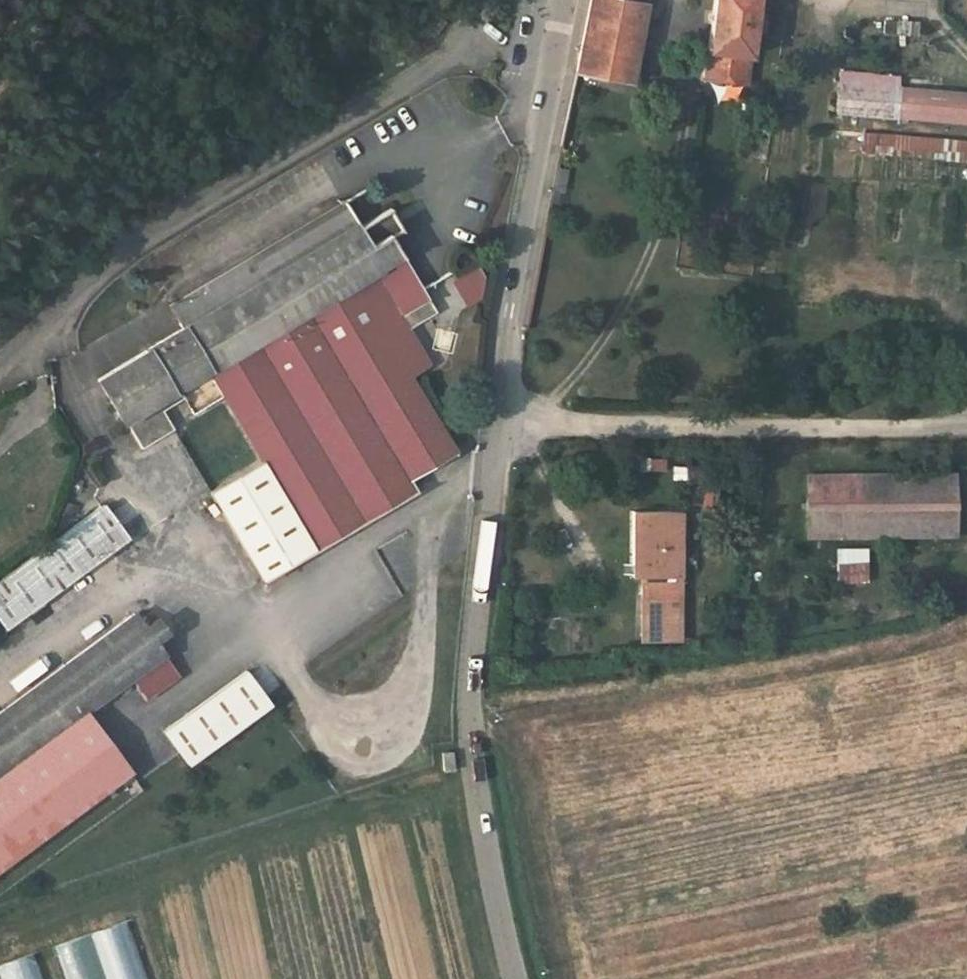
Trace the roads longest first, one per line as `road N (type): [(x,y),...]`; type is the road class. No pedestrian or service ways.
road 1 (residential): [(0,366),(54,323),(114,258),(452,54),(485,0)]
road 2 (unclassified): [(495,422),(468,674),(473,767),(518,978)]
road 3 (unclassified): [(495,422),(966,429)]
road 4 (track): [(538,423),(631,291),(673,196),(691,86),(675,6)]
road 5 (unclassified): [(562,0),(495,422)]

